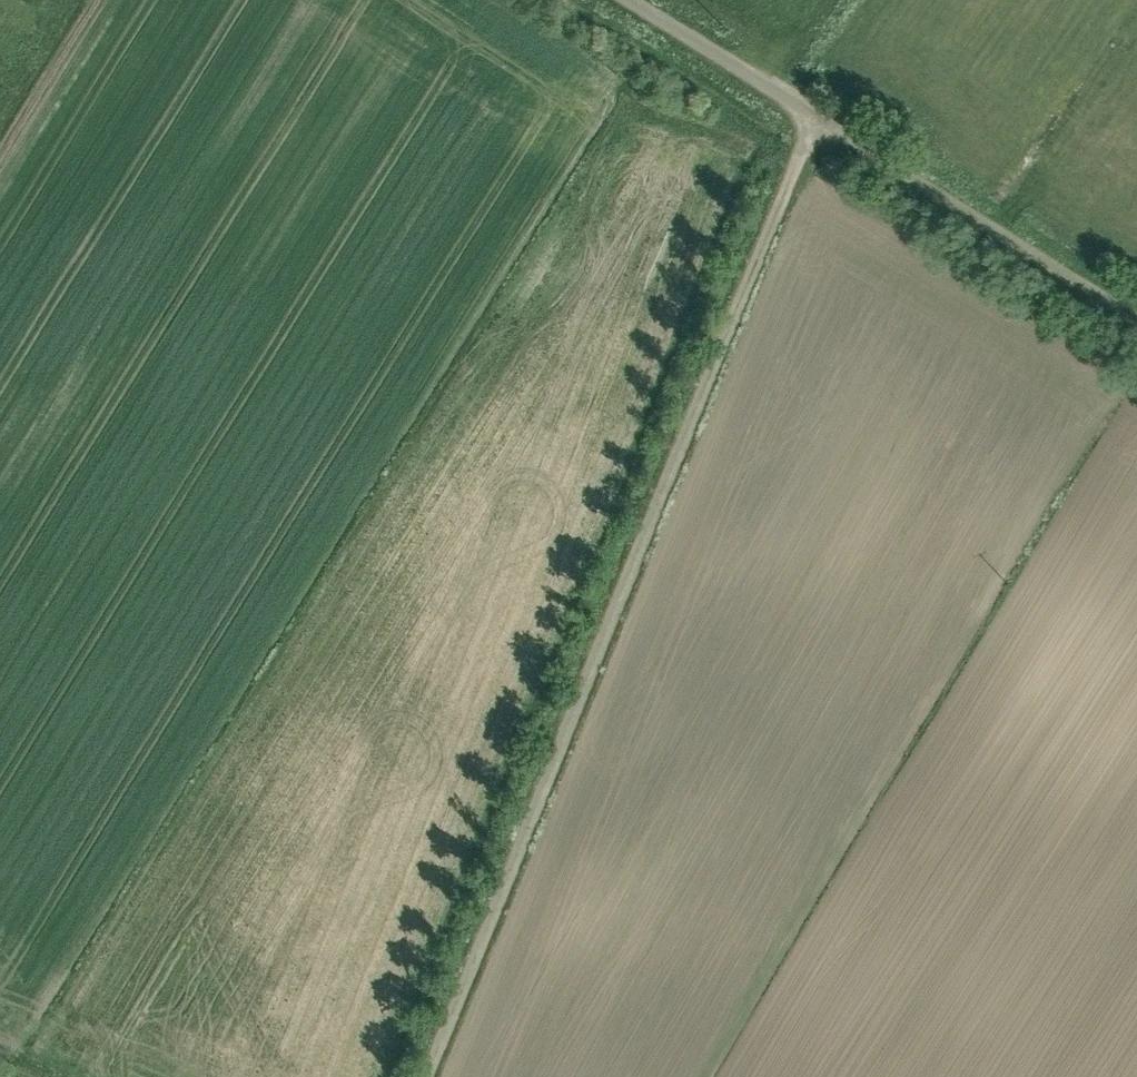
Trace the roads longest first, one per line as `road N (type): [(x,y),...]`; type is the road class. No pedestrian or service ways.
road 1 (unclassified): [(820,121),(429,1076)]
road 2 (unclassified): [(1136,333),(820,121)]
road 3 (unclassified): [(820,121),(627,0)]

